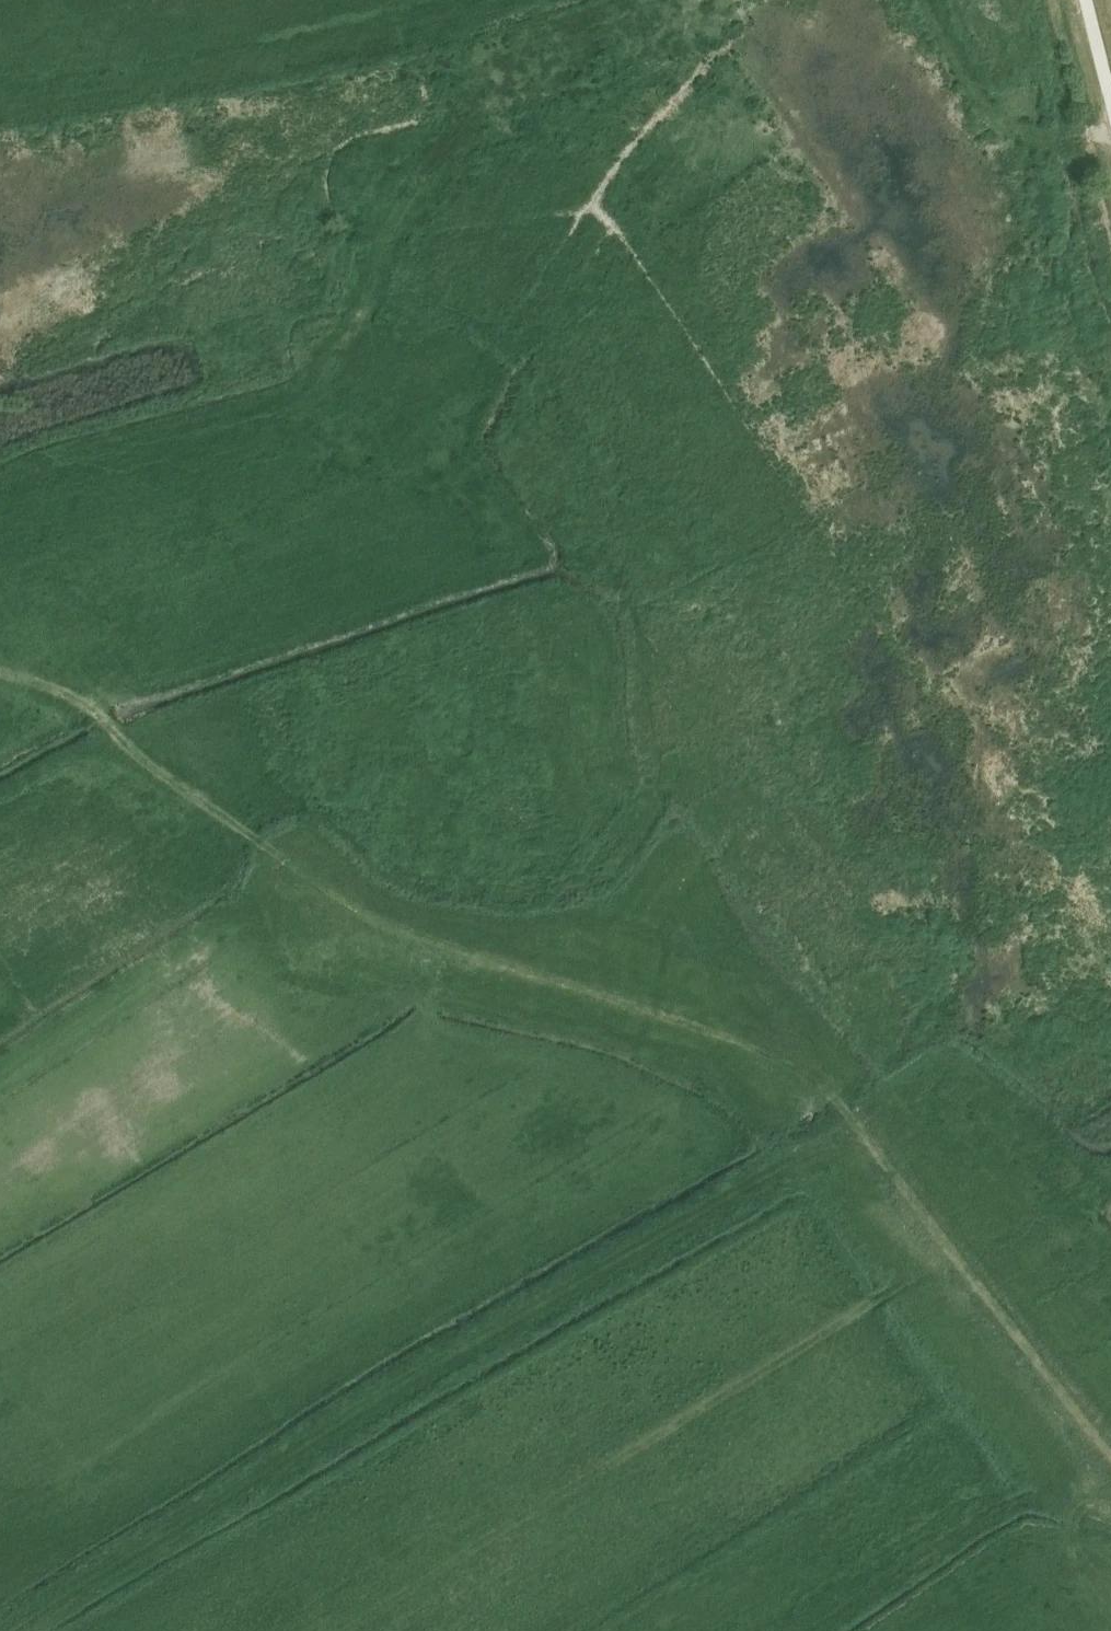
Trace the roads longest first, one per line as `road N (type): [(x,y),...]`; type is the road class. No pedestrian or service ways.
road 1 (track): [(1110,1464),(872,1130),(809,1069),(670,1005),(402,923),(347,898),(92,717),(0,687)]

